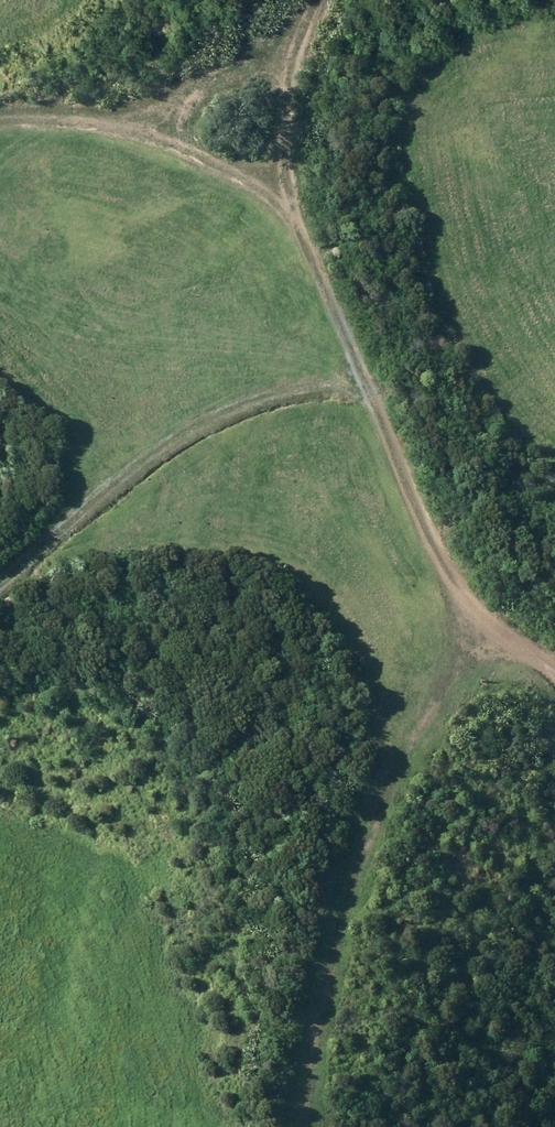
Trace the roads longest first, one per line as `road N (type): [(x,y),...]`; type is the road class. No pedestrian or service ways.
road 1 (track): [(318,0),(282,78),(304,210),(485,650),(524,650),(554,663)]
road 2 (track): [(312,1126),(319,1016),(366,835),(410,741),(485,650)]
road 3 (track): [(366,371),(222,416),(96,494),(0,572)]
road 4 (track): [(282,78),(208,81),(132,121),(304,210)]
road 5 (track): [(132,121),(0,131)]

